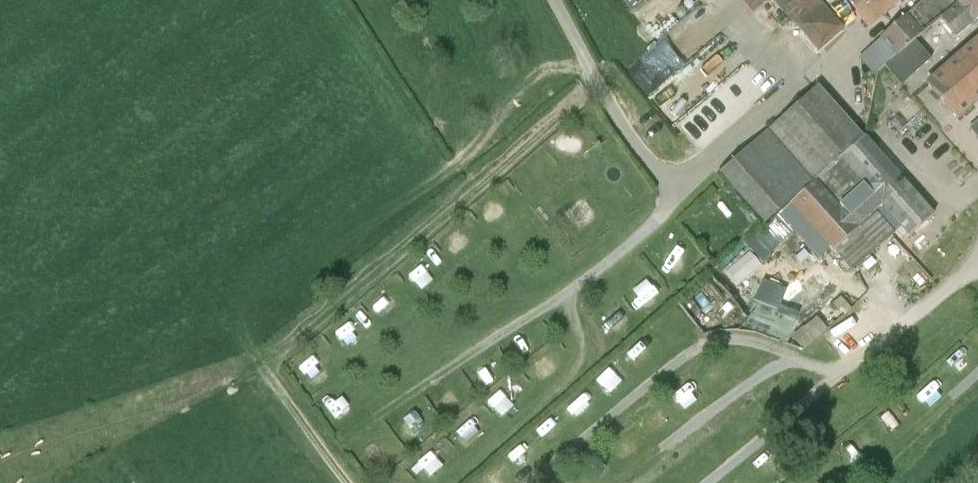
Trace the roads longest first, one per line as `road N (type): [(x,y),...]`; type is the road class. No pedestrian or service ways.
road 1 (track): [(597,82),(264,368),(347,482)]
road 2 (track): [(569,293),(585,343),(579,369),(447,482)]
road 3 (track): [(853,364),(706,482)]
road 4 (track): [(482,344),(374,416)]

